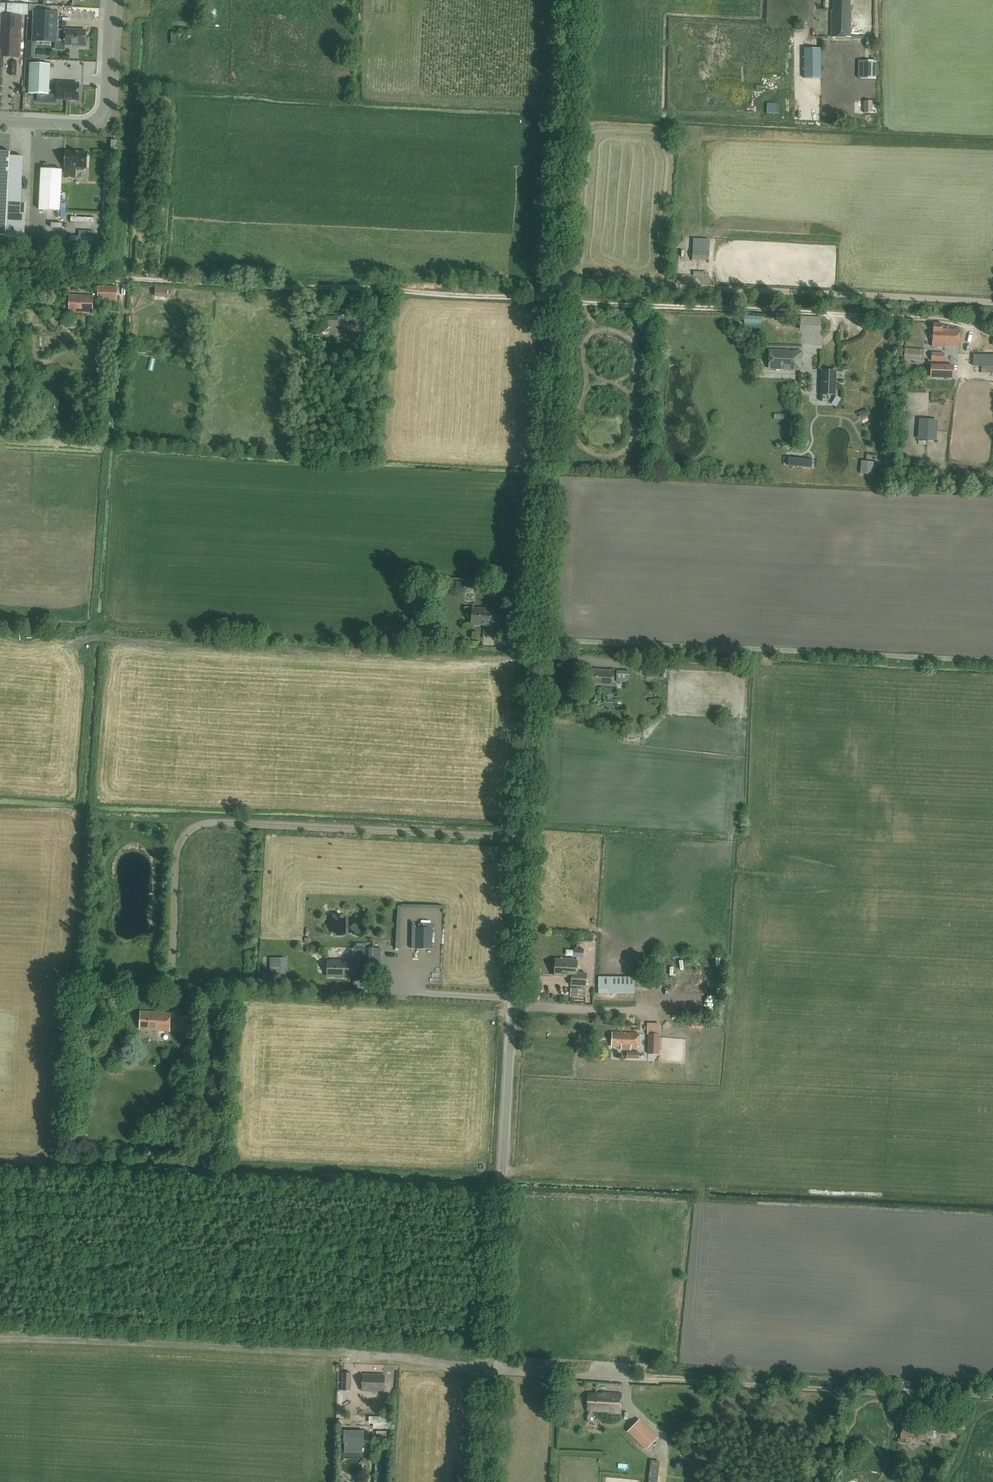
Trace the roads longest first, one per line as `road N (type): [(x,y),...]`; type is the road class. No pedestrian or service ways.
road 1 (unclassified): [(484,1481),(575,0)]
road 2 (track): [(0,1338),(992,1395)]
road 3 (track): [(0,272),(931,317),(965,326)]
road 4 (track): [(535,639),(992,660)]
road 5 (residential): [(0,121),(98,120),(109,101),(111,0)]

